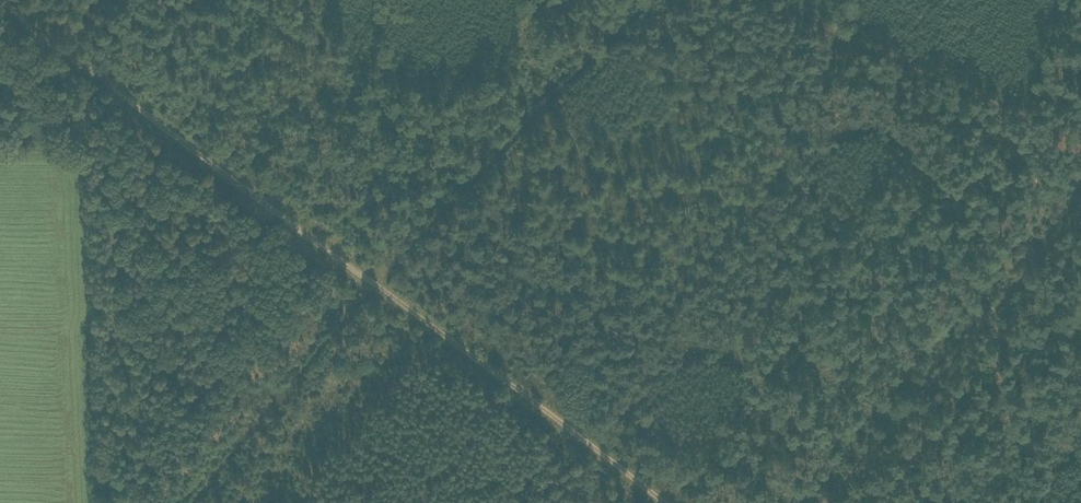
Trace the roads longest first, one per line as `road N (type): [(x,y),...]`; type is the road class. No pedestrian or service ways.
road 1 (track): [(574,435),(67,53)]
road 2 (track): [(1080,201),(824,502)]
road 3 (track): [(620,36),(372,282)]
road 4 (track): [(184,502),(372,282)]
road 5 (track): [(656,0),(620,36),(547,0)]

